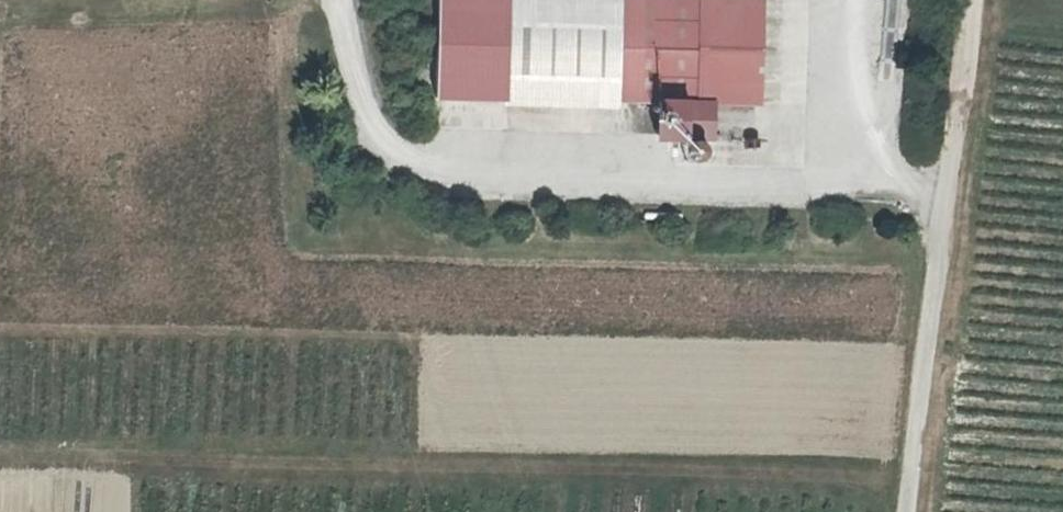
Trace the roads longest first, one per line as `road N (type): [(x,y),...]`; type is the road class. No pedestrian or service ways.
road 1 (unclassified): [(948,194),(417,155),(374,120),(327,0)]
road 2 (unclassified): [(911,511),(948,194)]
road 3 (unclassified): [(948,194),(971,0)]
road 4 (unclassified): [(0,4),(177,0)]

